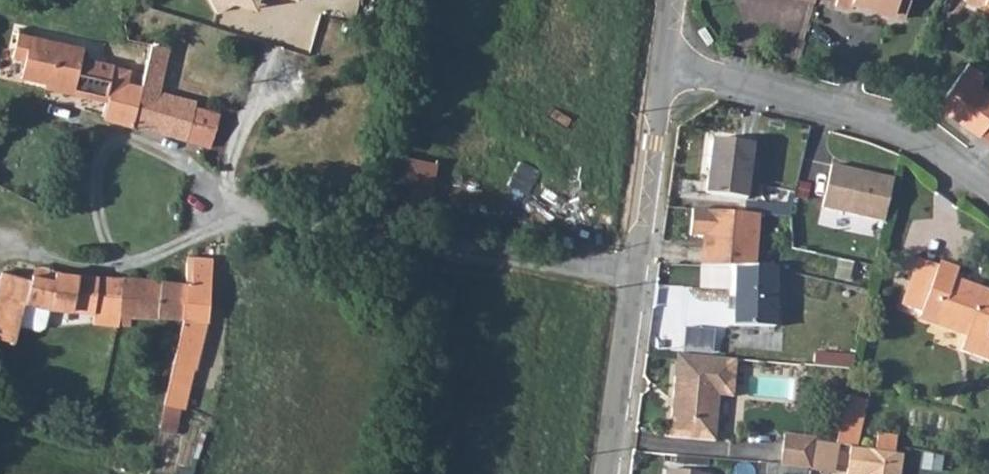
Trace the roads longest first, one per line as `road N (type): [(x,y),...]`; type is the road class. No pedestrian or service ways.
road 1 (unclassified): [(635,279),(221,213)]
road 2 (unclassified): [(664,60),(869,126),(988,194)]
road 3 (unclassified): [(221,213),(200,182),(163,156),(122,145),(104,158),(101,207),(116,255),(132,267),(170,253)]
road 4 (tertiary): [(664,60),(635,279)]
road 5 (tertiary): [(635,279),(607,473)]

